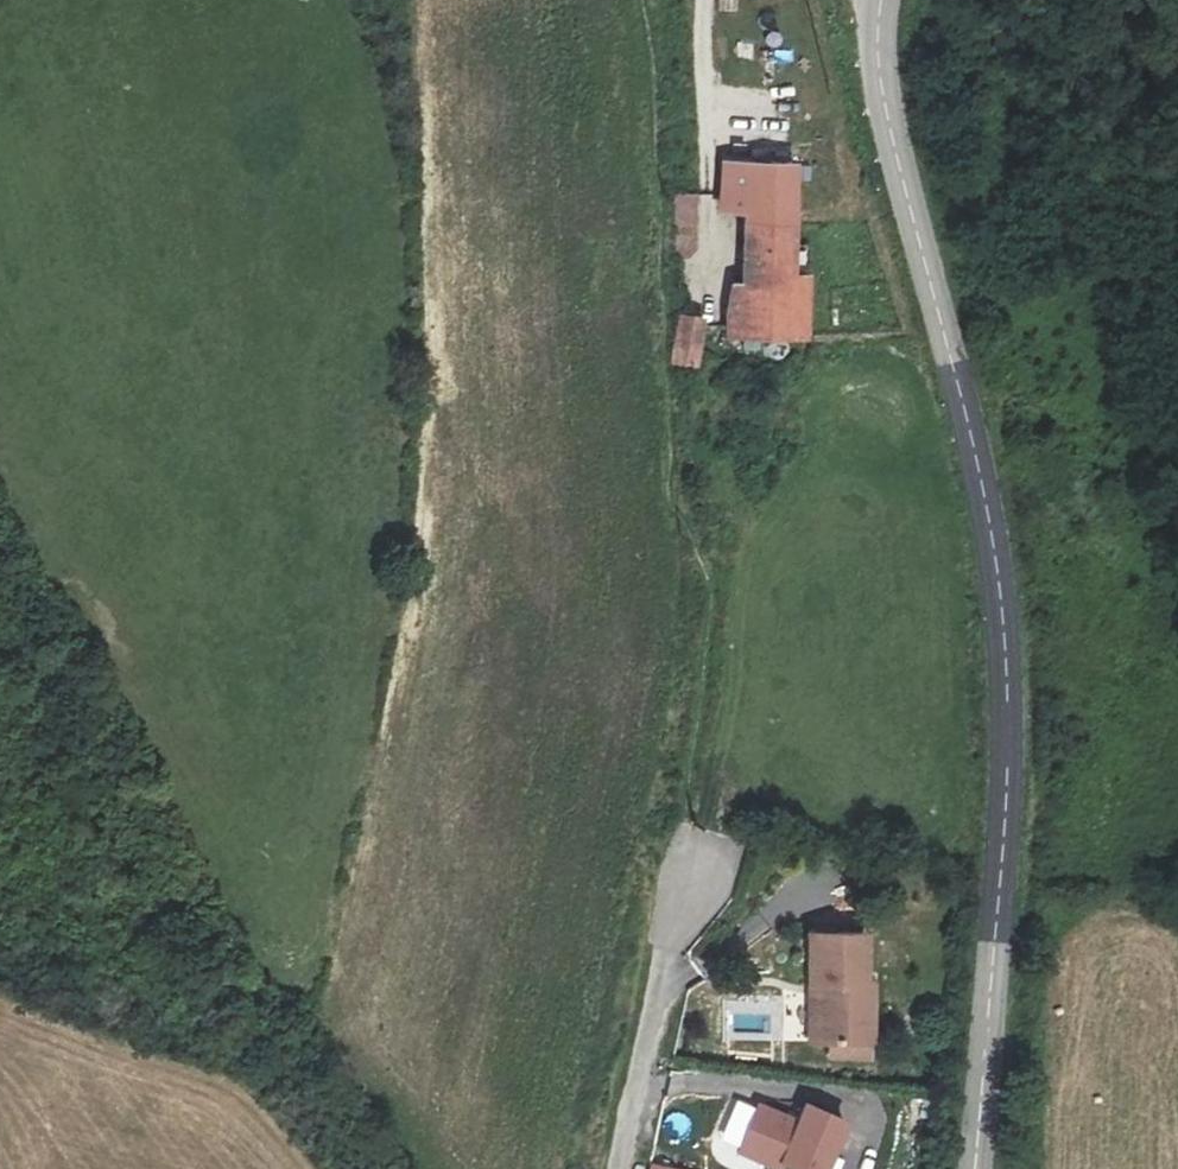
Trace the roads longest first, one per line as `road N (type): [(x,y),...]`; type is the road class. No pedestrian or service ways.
road 1 (tertiary): [(976,1168),(998,917),(1007,674),(967,410),(892,134),(881,0)]
road 2 (track): [(369,1168),(268,1016),(0,540)]
road 3 (unclassified): [(679,860),(619,1168)]

